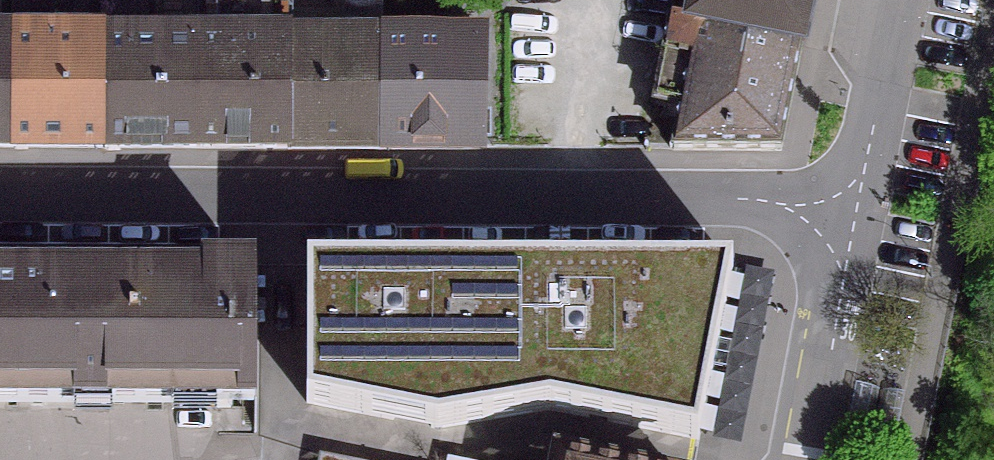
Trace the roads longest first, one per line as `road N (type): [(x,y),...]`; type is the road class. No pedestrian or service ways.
road 1 (residential): [(0,208),(844,206)]
road 2 (residential): [(844,206),(803,459)]
road 3 (residential): [(888,0),(844,206)]

